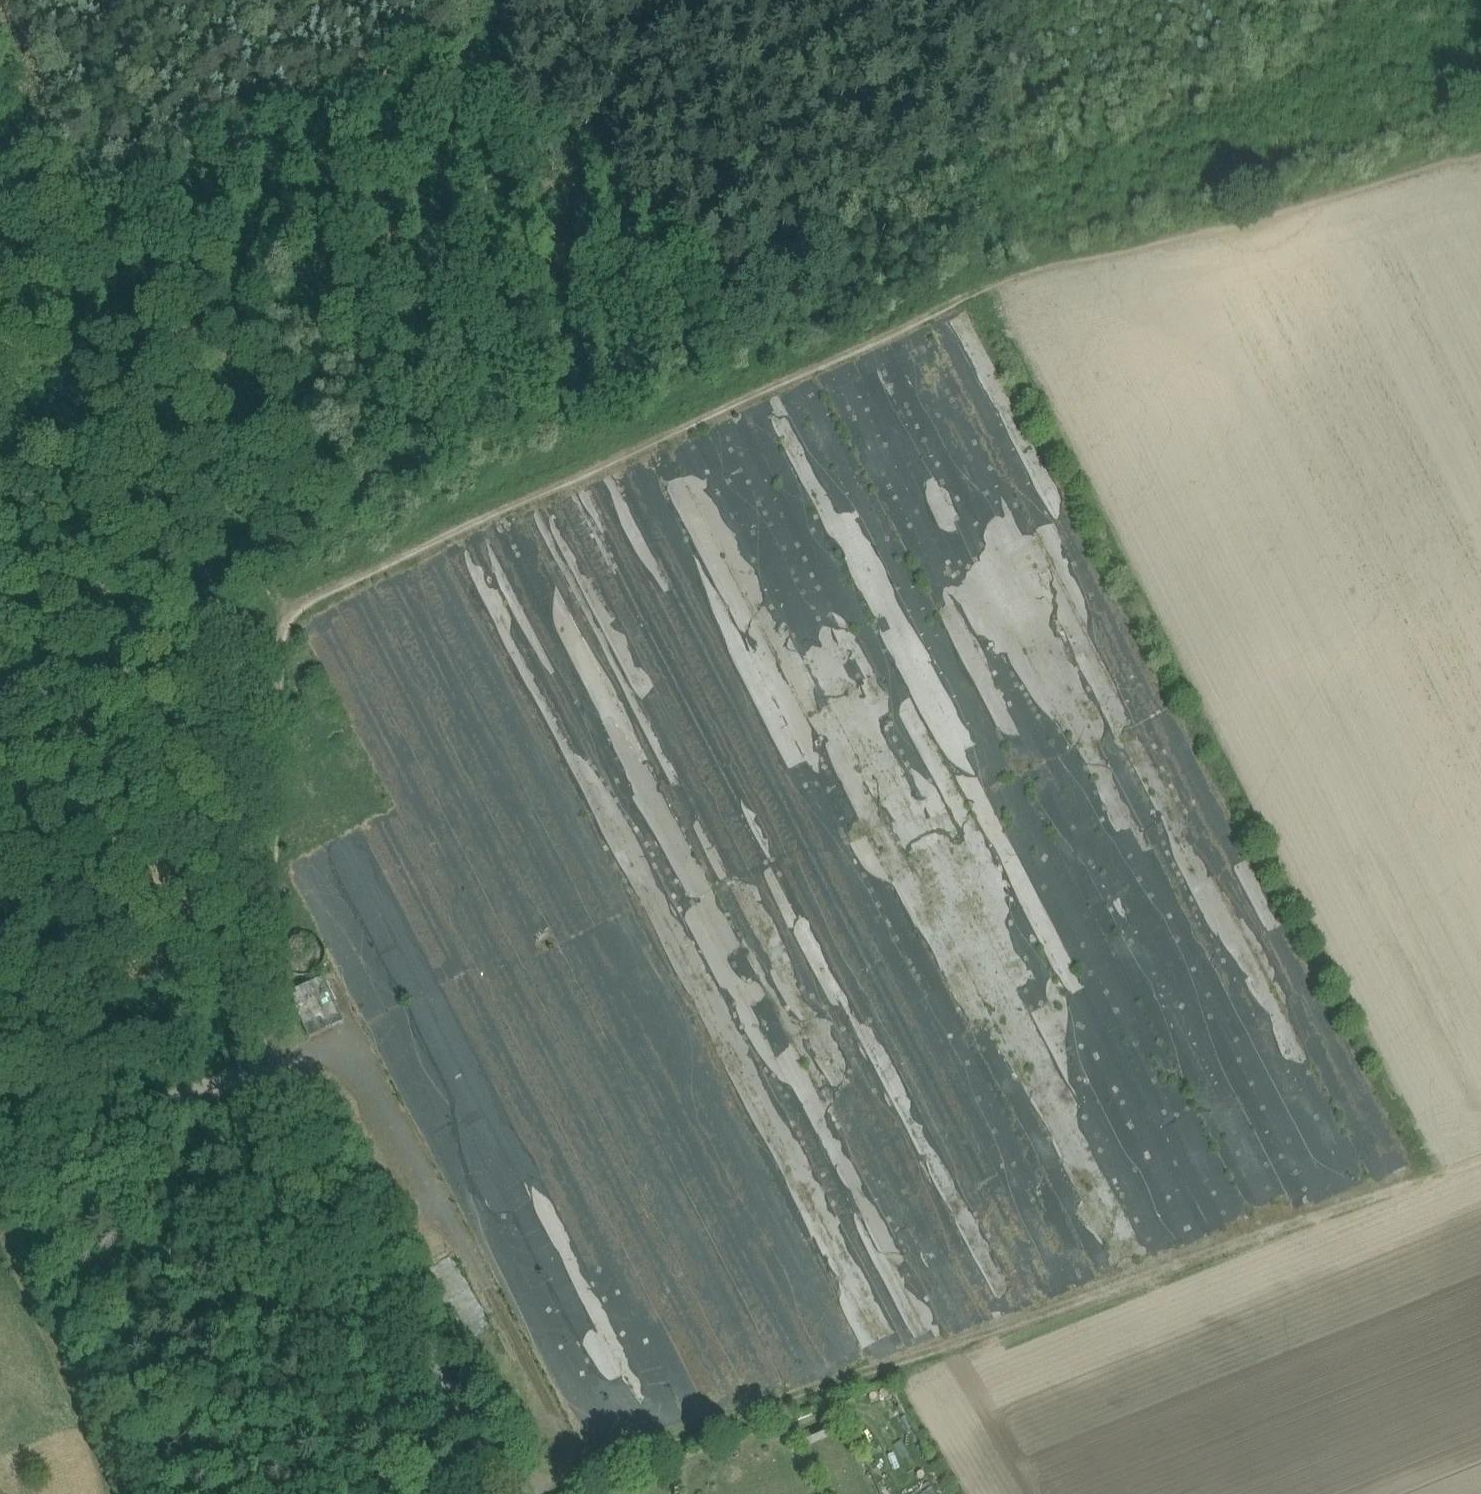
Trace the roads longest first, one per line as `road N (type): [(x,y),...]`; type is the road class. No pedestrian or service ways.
road 1 (track): [(280,1071),(267,859),(272,618),(959,301),(1072,264)]
road 2 (unclassified): [(503,1493),(298,1086),(280,1071),(252,1069),(0,1158)]

